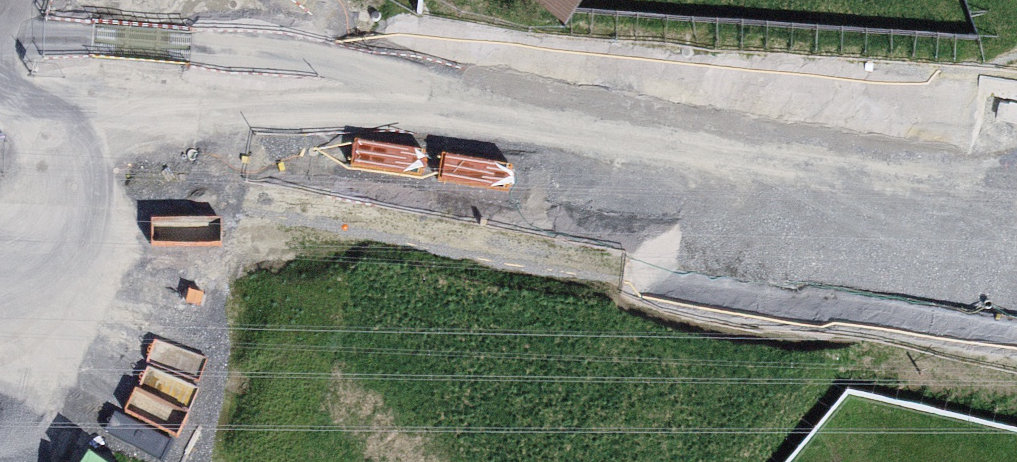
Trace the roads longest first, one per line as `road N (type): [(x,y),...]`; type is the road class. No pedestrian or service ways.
road 1 (primary): [(636,176),(0,24)]
road 2 (primary): [(636,176),(0,72)]
road 3 (primary): [(1016,230),(636,176)]

